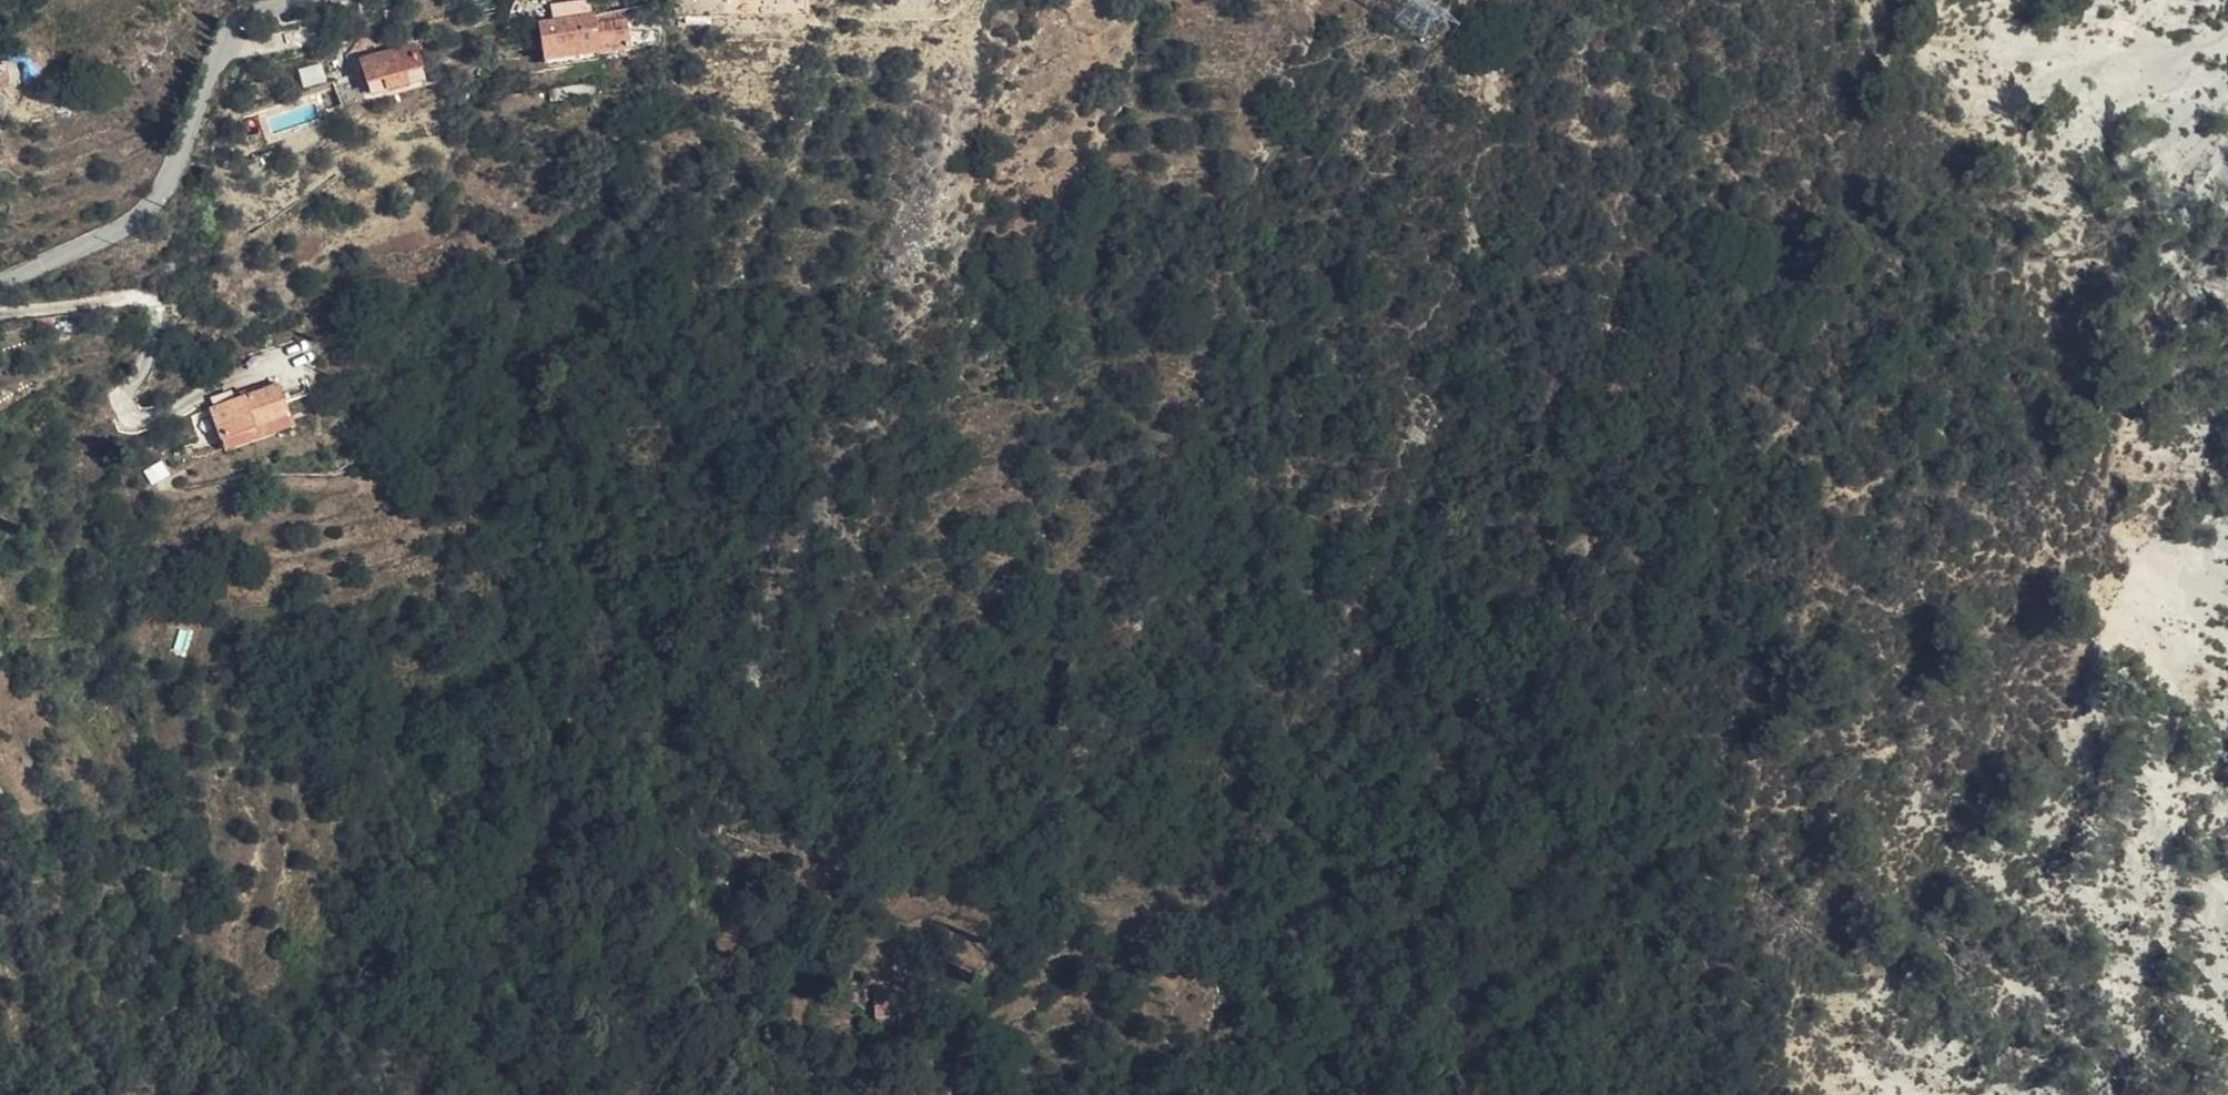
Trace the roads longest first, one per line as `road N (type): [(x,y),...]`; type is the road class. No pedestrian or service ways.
road 1 (residential): [(0,287),(126,234),(153,211),(236,30),(259,12),(305,0)]

